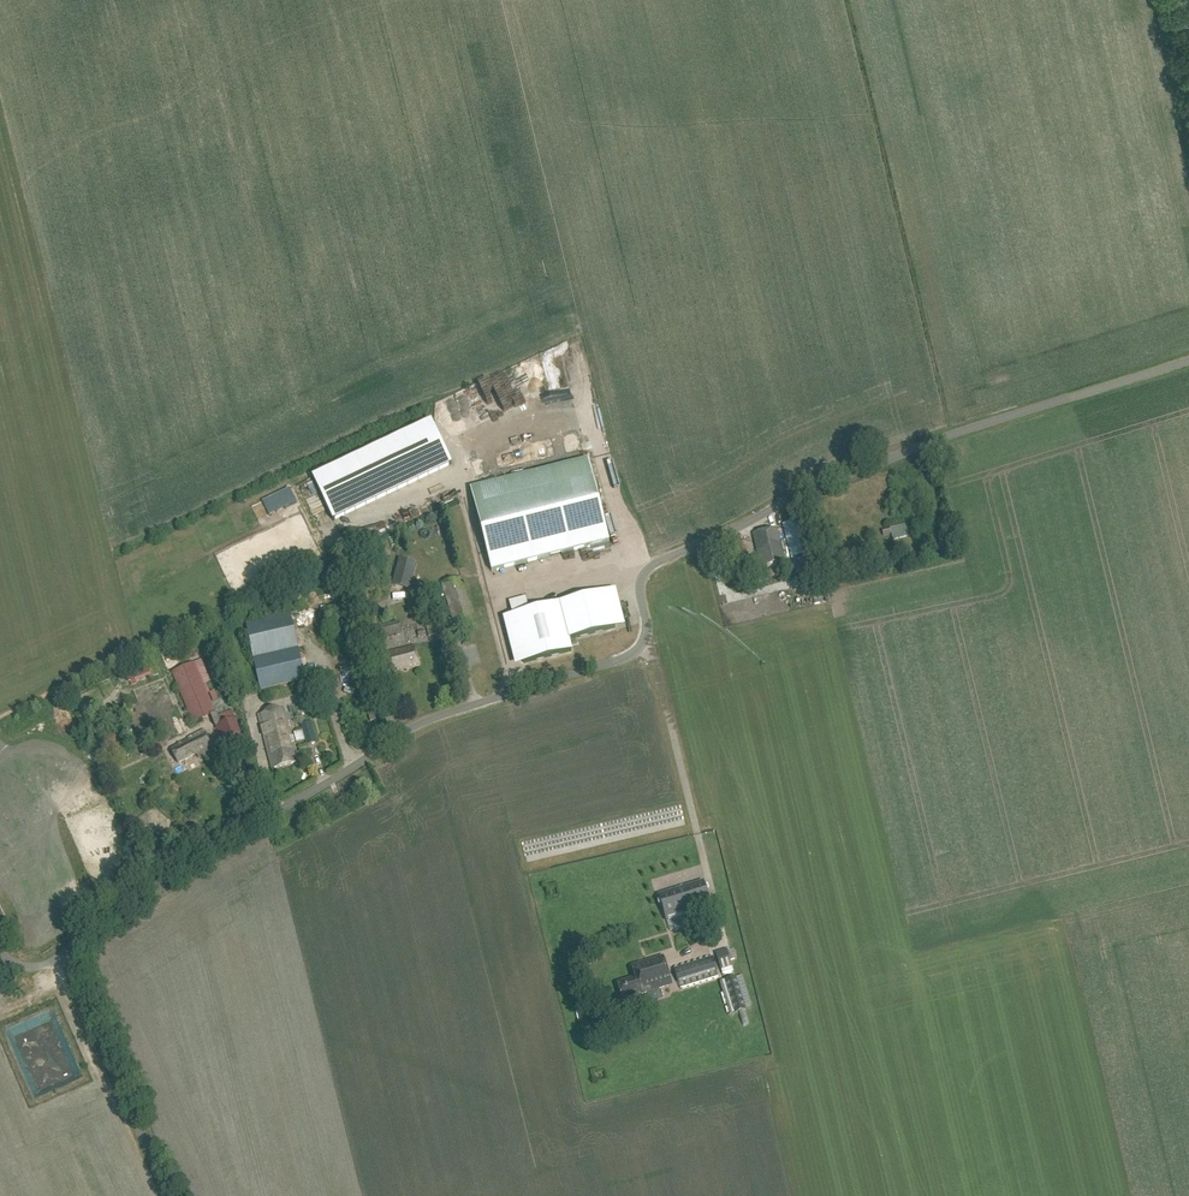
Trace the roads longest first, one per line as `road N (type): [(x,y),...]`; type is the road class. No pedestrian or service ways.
road 1 (unclassified): [(168,1195),(73,979),(73,950),(417,725),(635,653),(647,637),(639,585),(657,563),(823,481),(1188,360)]

